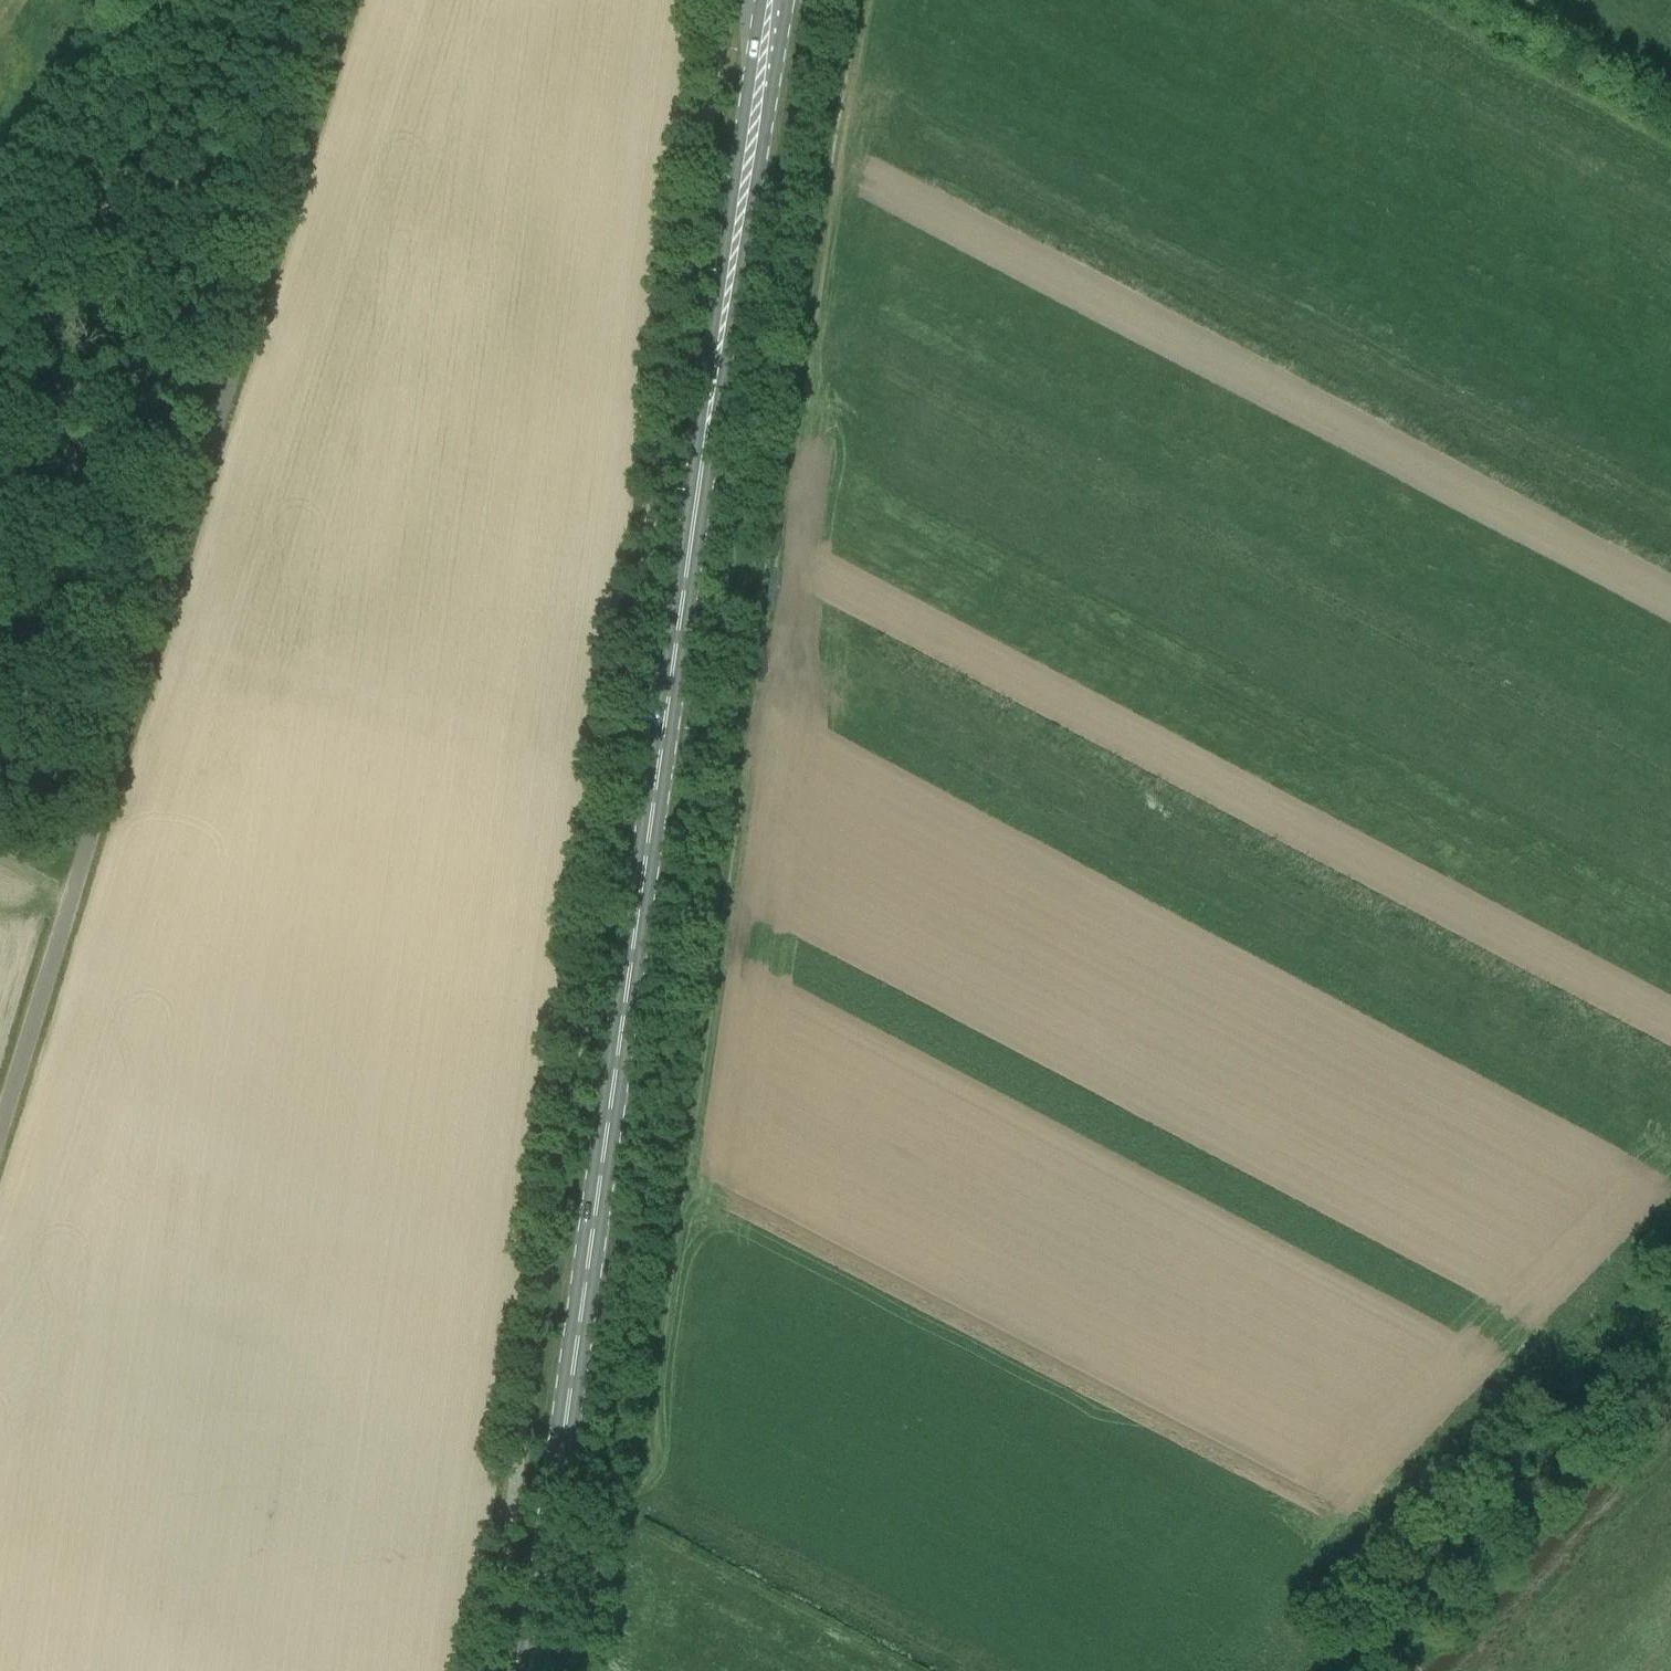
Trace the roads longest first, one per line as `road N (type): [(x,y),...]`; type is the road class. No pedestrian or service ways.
road 1 (primary): [(531,1670),(771,0)]
road 2 (unclassified): [(0,1143),(348,0)]
road 3 (track): [(1515,0),(1670,90)]

